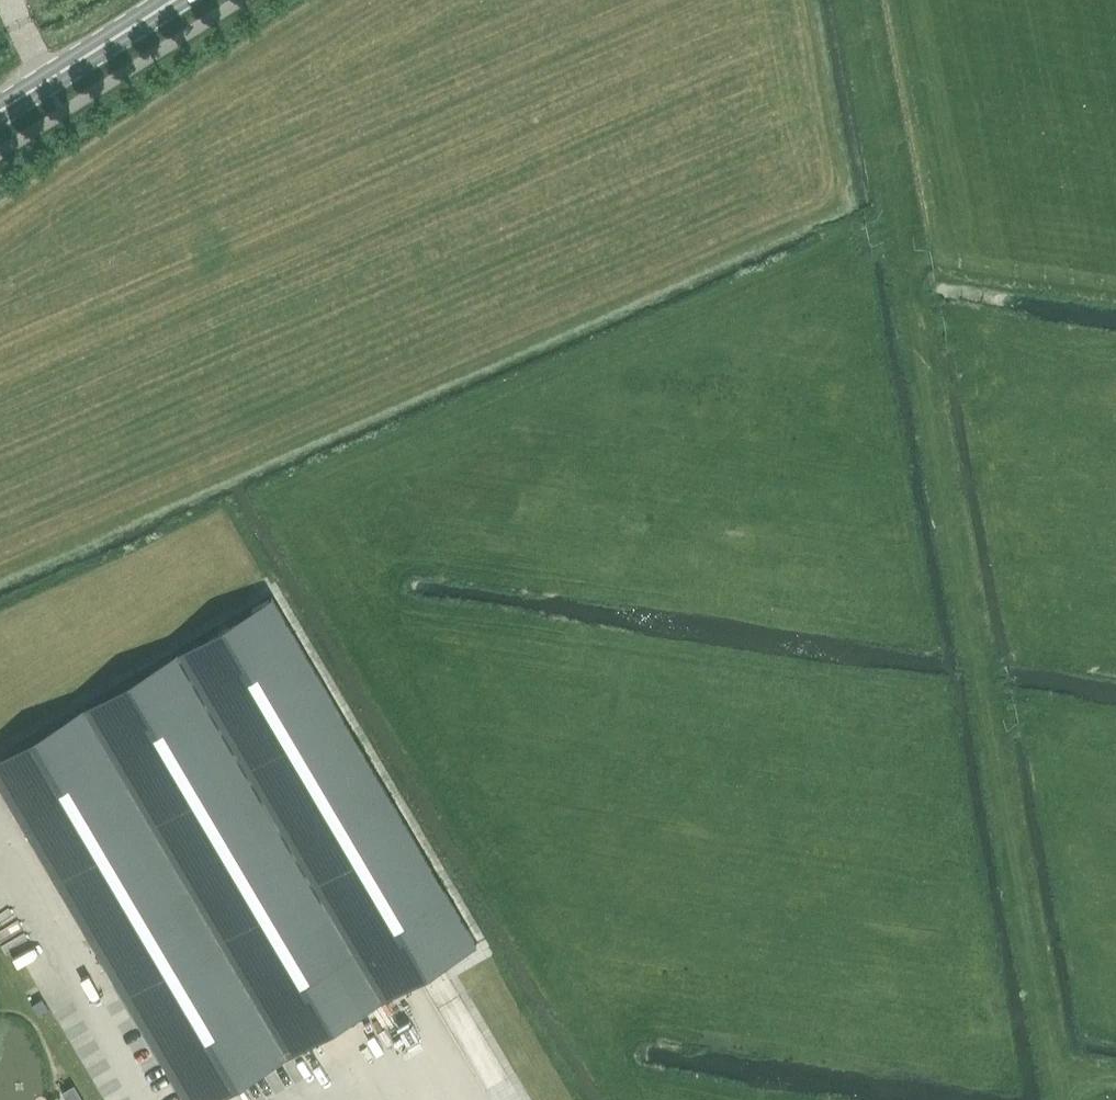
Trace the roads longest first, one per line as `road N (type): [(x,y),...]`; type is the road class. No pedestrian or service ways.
road 1 (secondary): [(5,106),(174,0)]

